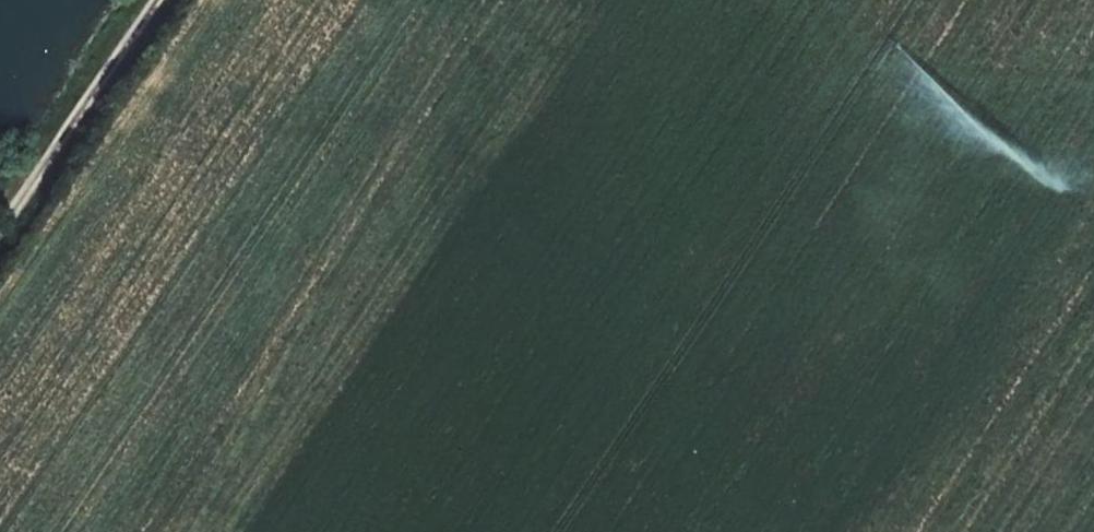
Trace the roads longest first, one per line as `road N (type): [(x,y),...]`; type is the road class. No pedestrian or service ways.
road 1 (track): [(0,231),(163,0)]

